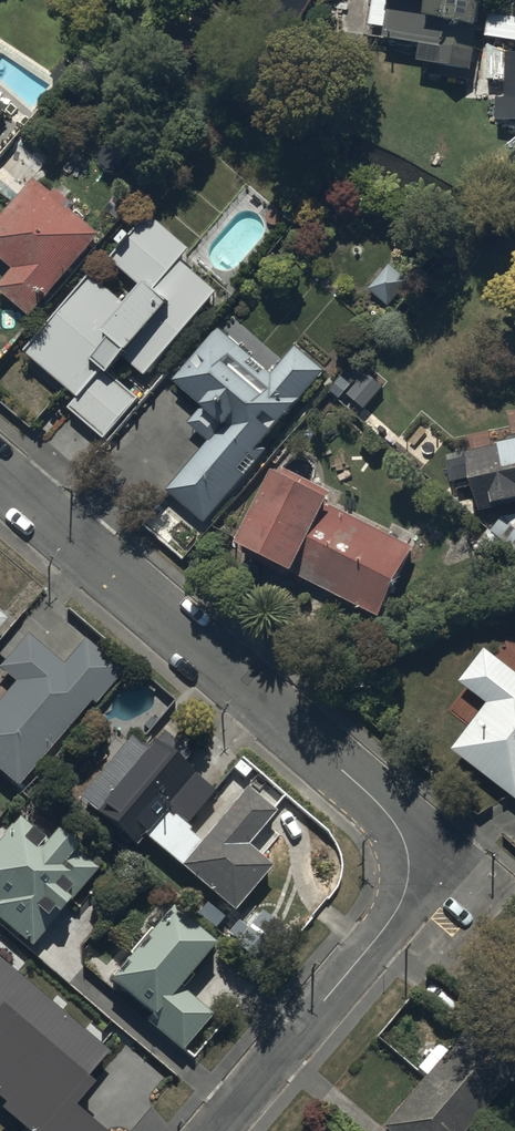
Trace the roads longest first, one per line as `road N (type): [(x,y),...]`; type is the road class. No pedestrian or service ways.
road 1 (residential): [(0,469),(389,815),(405,847),(409,878),(399,909),(213,1130)]

